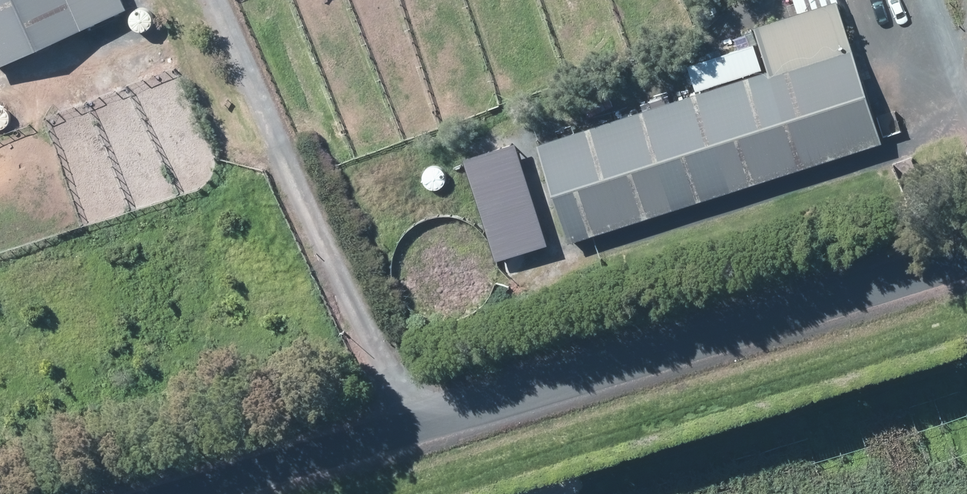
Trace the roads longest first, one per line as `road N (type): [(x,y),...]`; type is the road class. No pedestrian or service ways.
road 1 (unclassified): [(229,493),(966,270)]
road 2 (track): [(225,0),(367,320),(429,433)]

